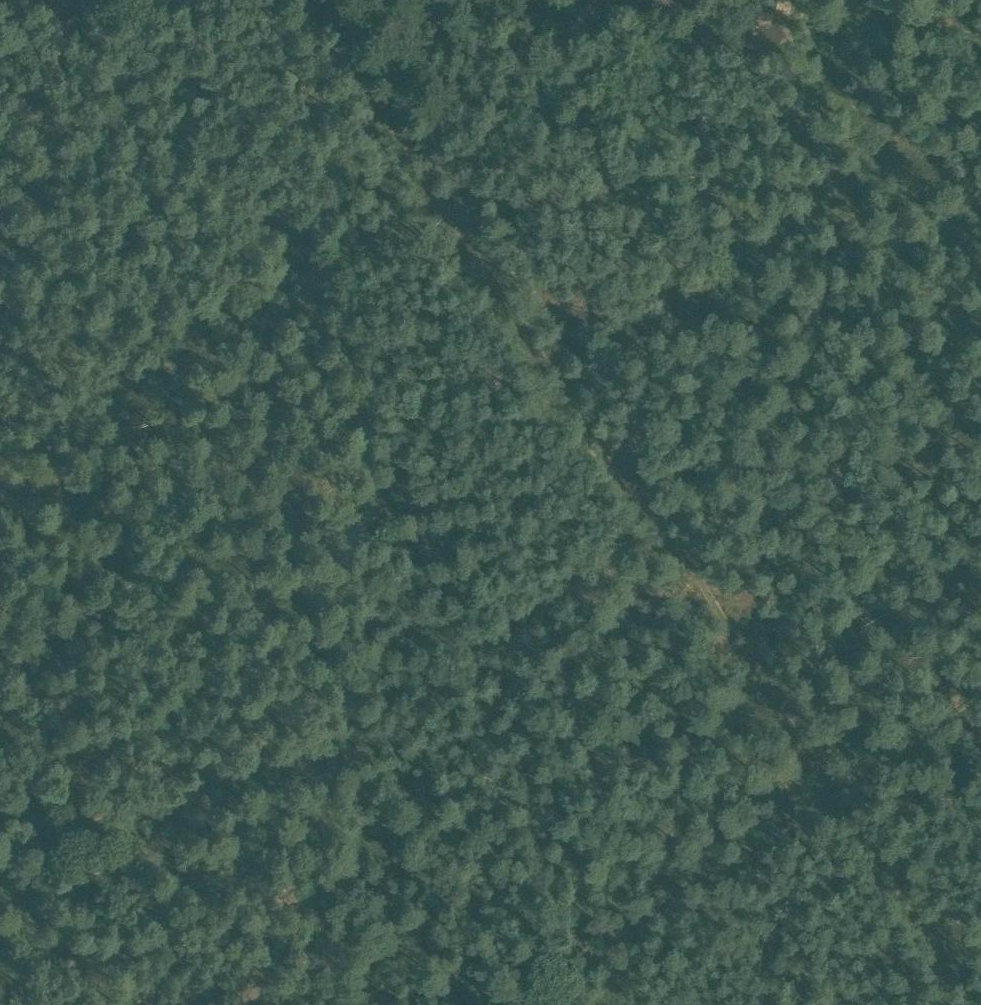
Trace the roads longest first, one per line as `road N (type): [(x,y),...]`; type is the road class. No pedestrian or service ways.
road 1 (track): [(312,0),(510,313),(832,786)]
road 2 (track): [(783,0),(889,143),(816,213),(745,262),(677,295),(510,313)]
road 3 (track): [(980,686),(509,1004)]
road 4 (track): [(436,196),(0,452)]
road 5 (track): [(828,790),(971,1004)]
road 6 (track): [(0,62),(119,0)]

